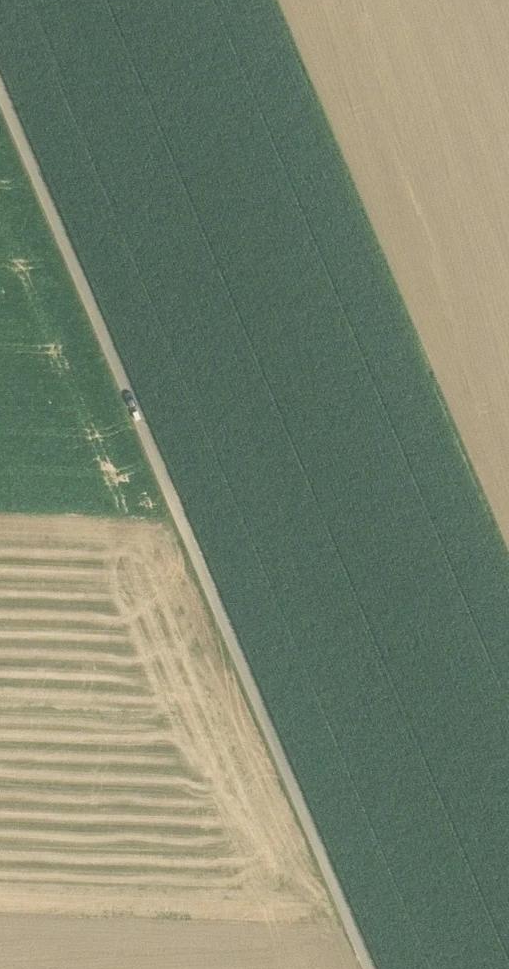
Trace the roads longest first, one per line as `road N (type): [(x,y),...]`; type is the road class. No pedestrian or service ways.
road 1 (track): [(372,968),(0,88)]

